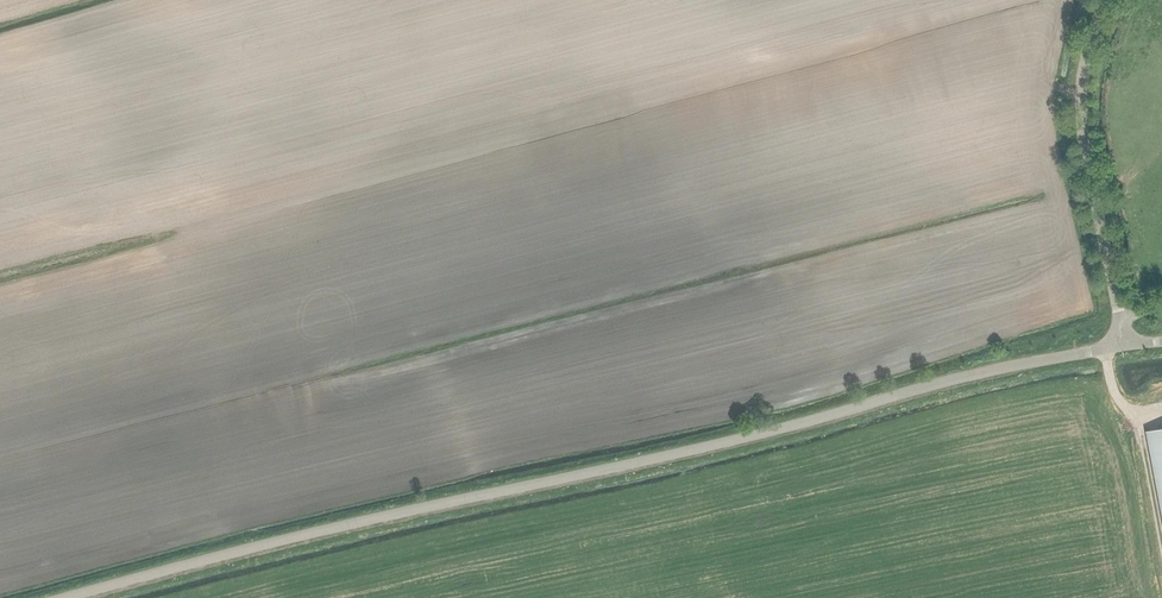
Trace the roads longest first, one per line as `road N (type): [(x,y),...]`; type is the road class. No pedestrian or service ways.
road 1 (tertiary): [(62,597),(1124,345)]
road 2 (tertiary): [(1120,321),(1081,117),(1083,68),(1107,0)]

